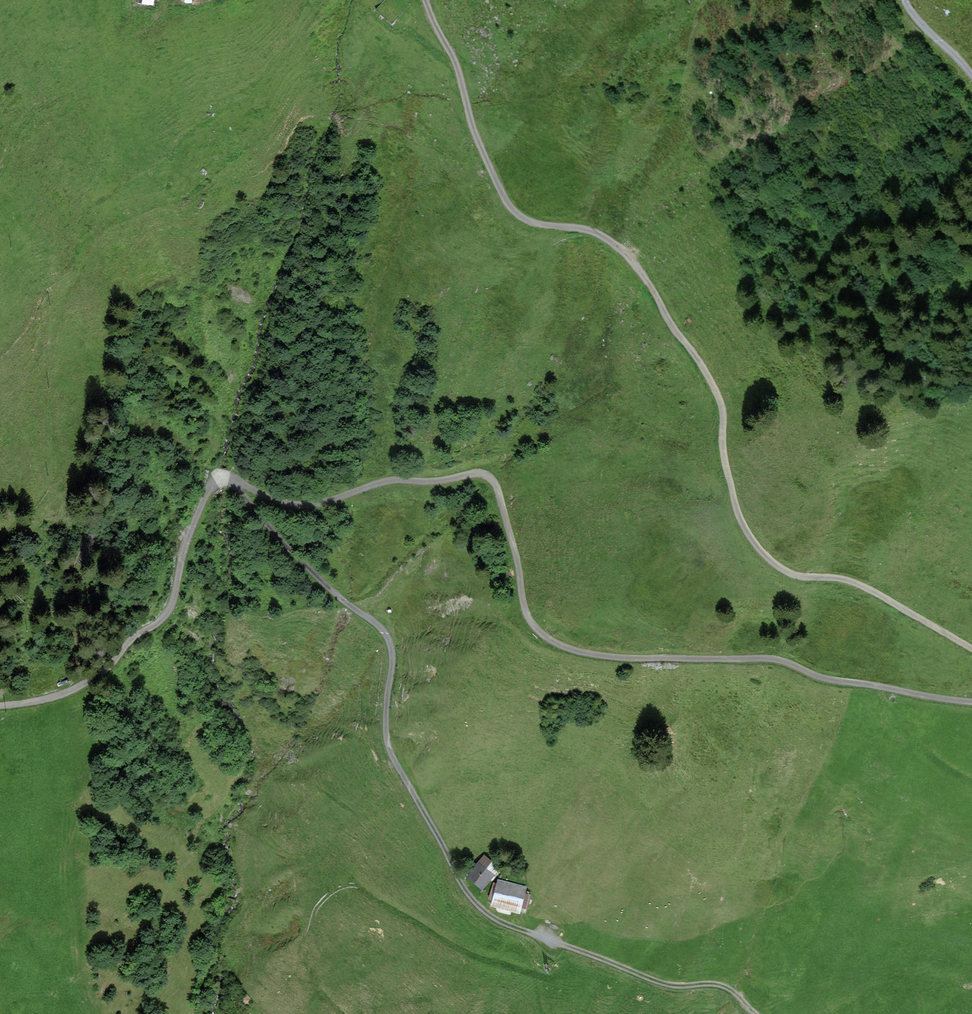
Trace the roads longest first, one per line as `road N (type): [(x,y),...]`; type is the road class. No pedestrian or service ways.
road 1 (unclassified): [(0,706),(87,684),(163,620),(198,513),(217,481),(306,504),(384,483),(481,473),(497,491),(528,618),(556,644),(626,658),(778,660),(826,680),(971,702)]
road 2 (unclassified): [(971,648),(857,584),(790,574),(758,547),(736,506),(719,398),(695,355),(621,248),(585,230),(537,225),(511,208),(426,0)]
road 3 (track): [(756,1013),(722,986),(665,984),(494,918),(470,897),(391,753),(392,646),(285,545),(231,480)]

